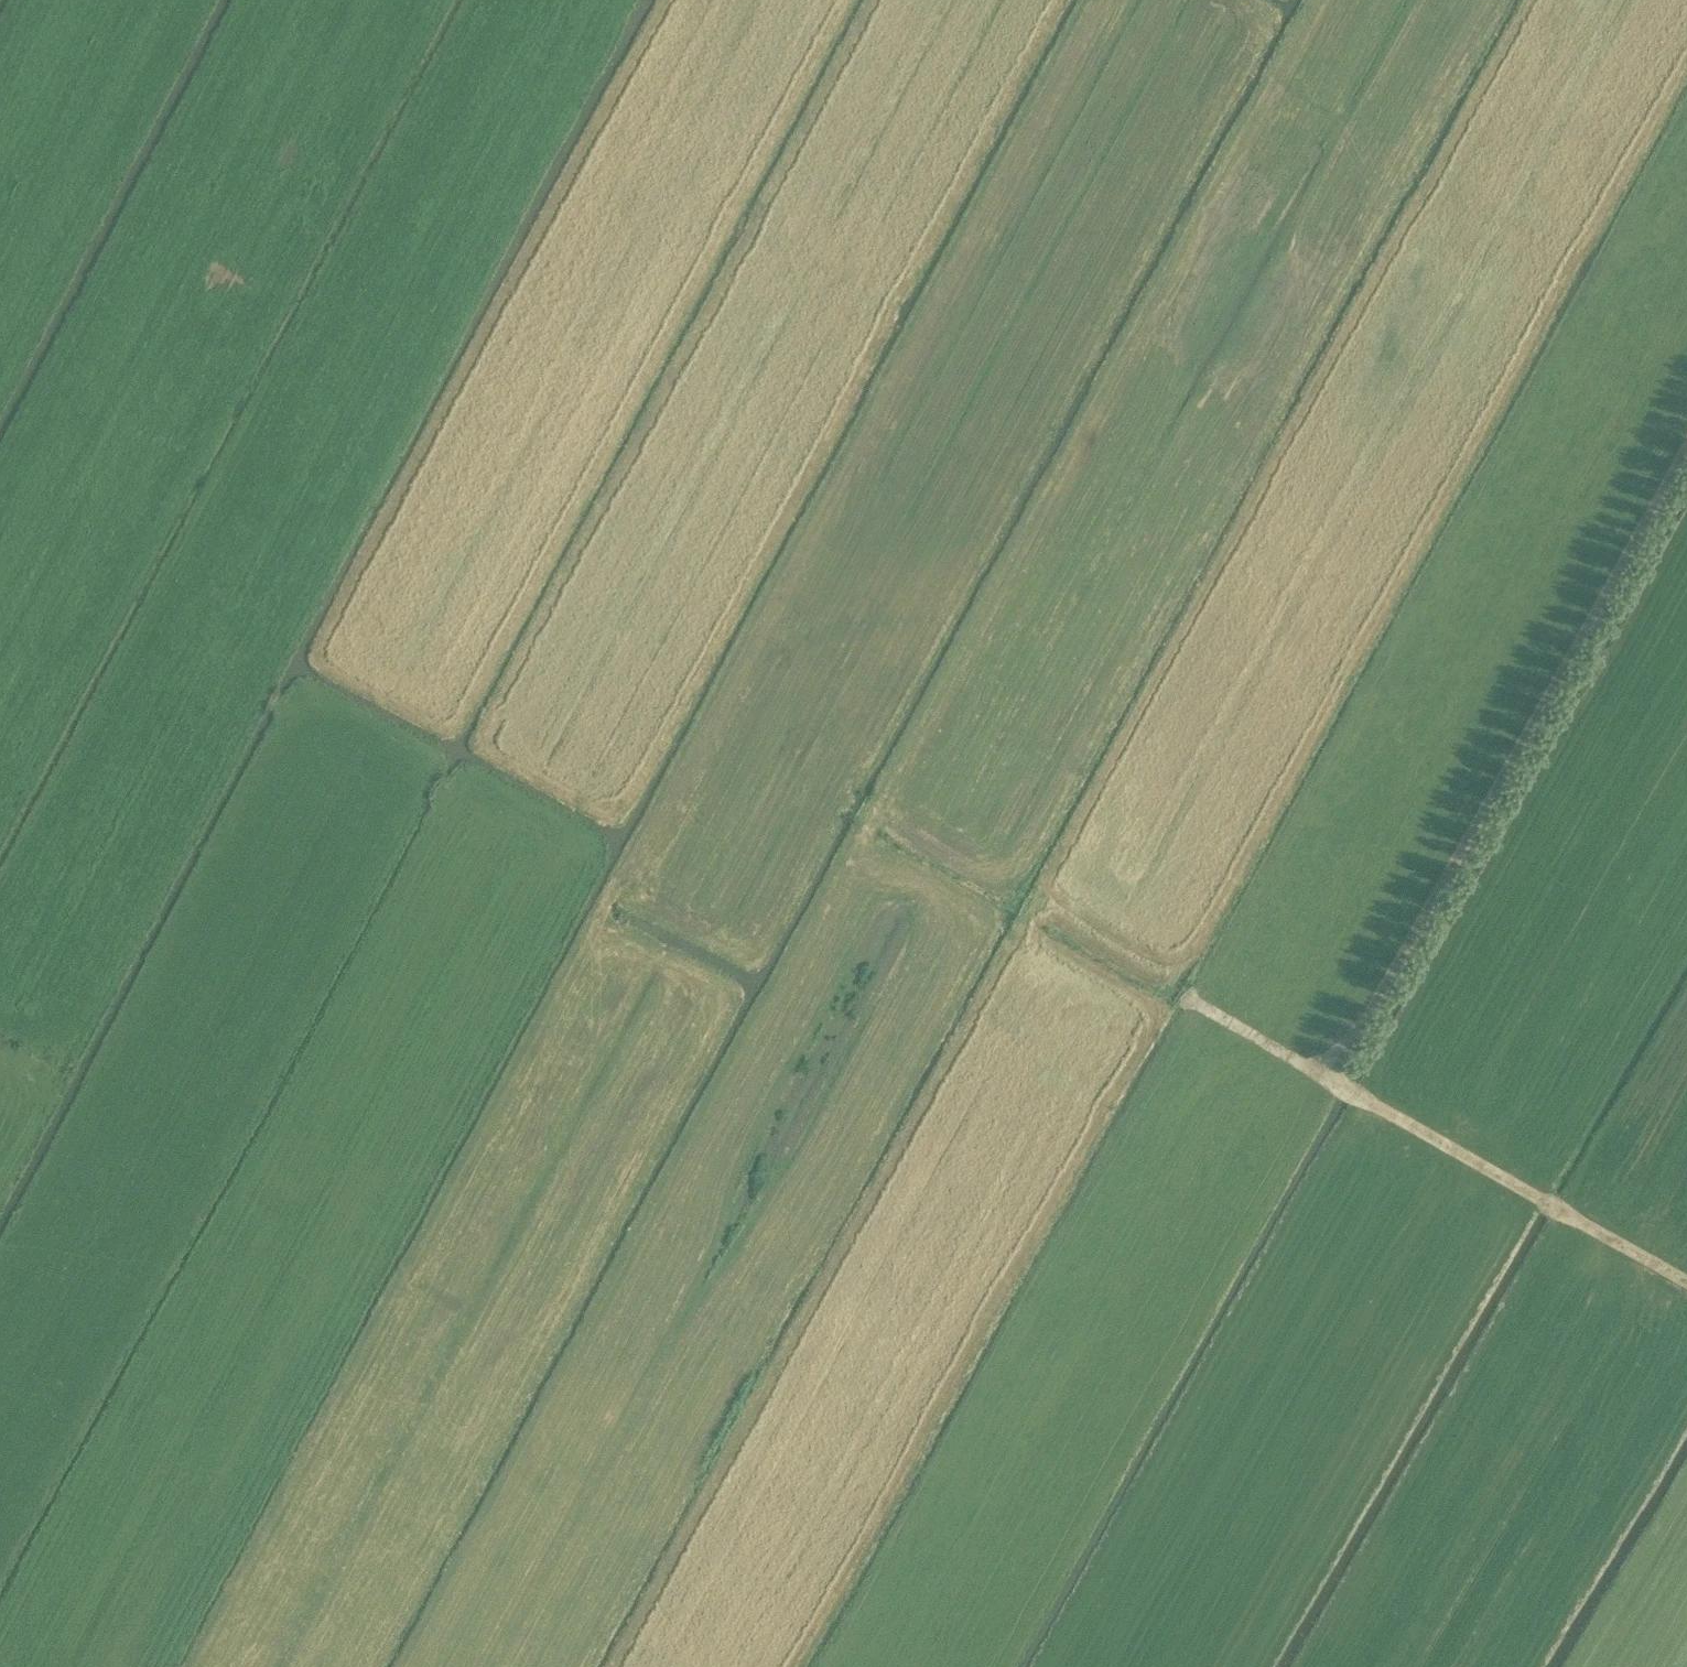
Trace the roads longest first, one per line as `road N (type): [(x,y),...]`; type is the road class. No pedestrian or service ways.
road 1 (track): [(1686,1279),(1333,1070),(1686,450)]
road 2 (track): [(1333,1070),(1175,983)]

